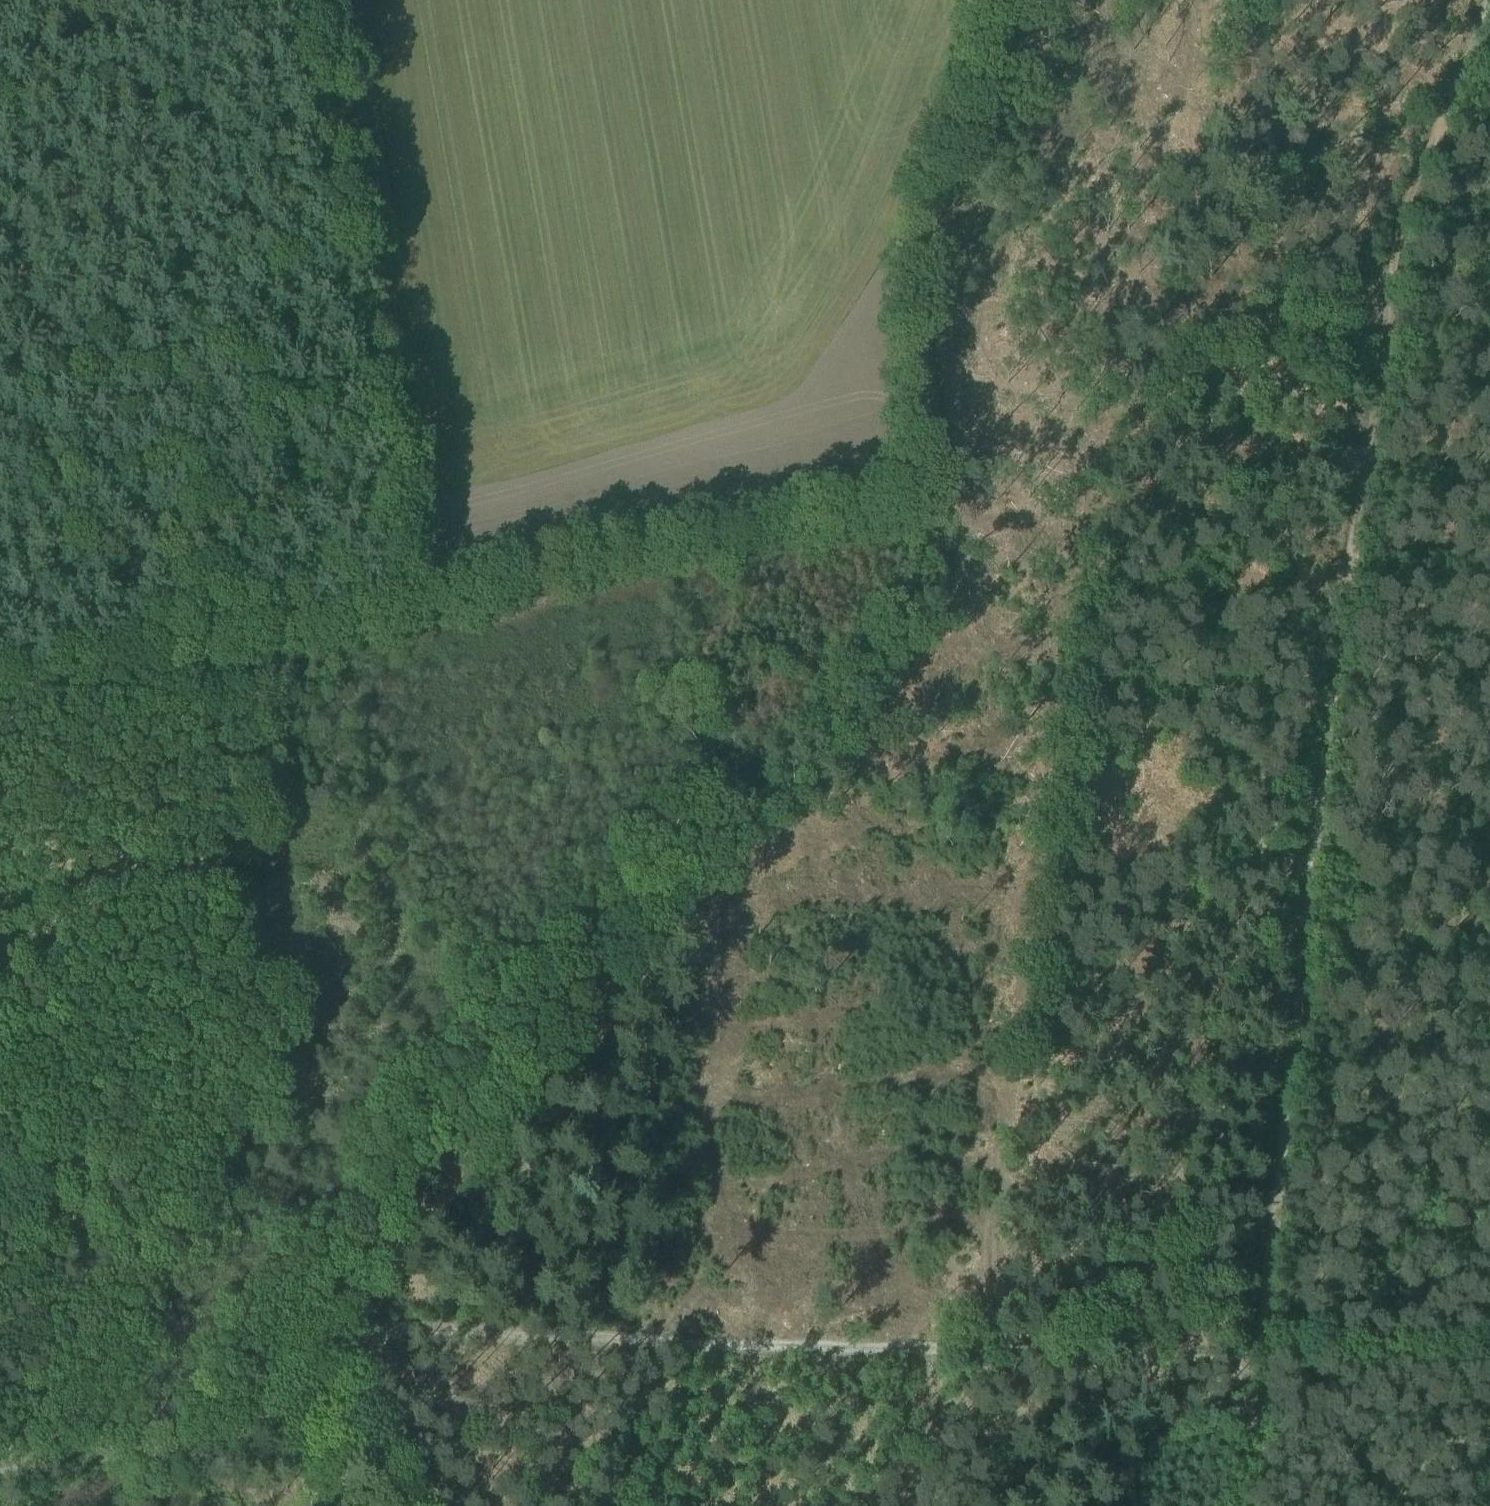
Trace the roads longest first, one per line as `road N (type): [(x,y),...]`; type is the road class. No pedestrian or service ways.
road 1 (track): [(1258,1366),(1402,227),(1478,0)]
road 2 (track): [(1258,1366),(356,1326)]
road 3 (track): [(423,1505),(356,1326),(242,1441),(174,1460),(0,1472)]
road 4 (track): [(1489,1368),(1258,1366)]
road 5 (track): [(1258,1366),(1239,1505)]

